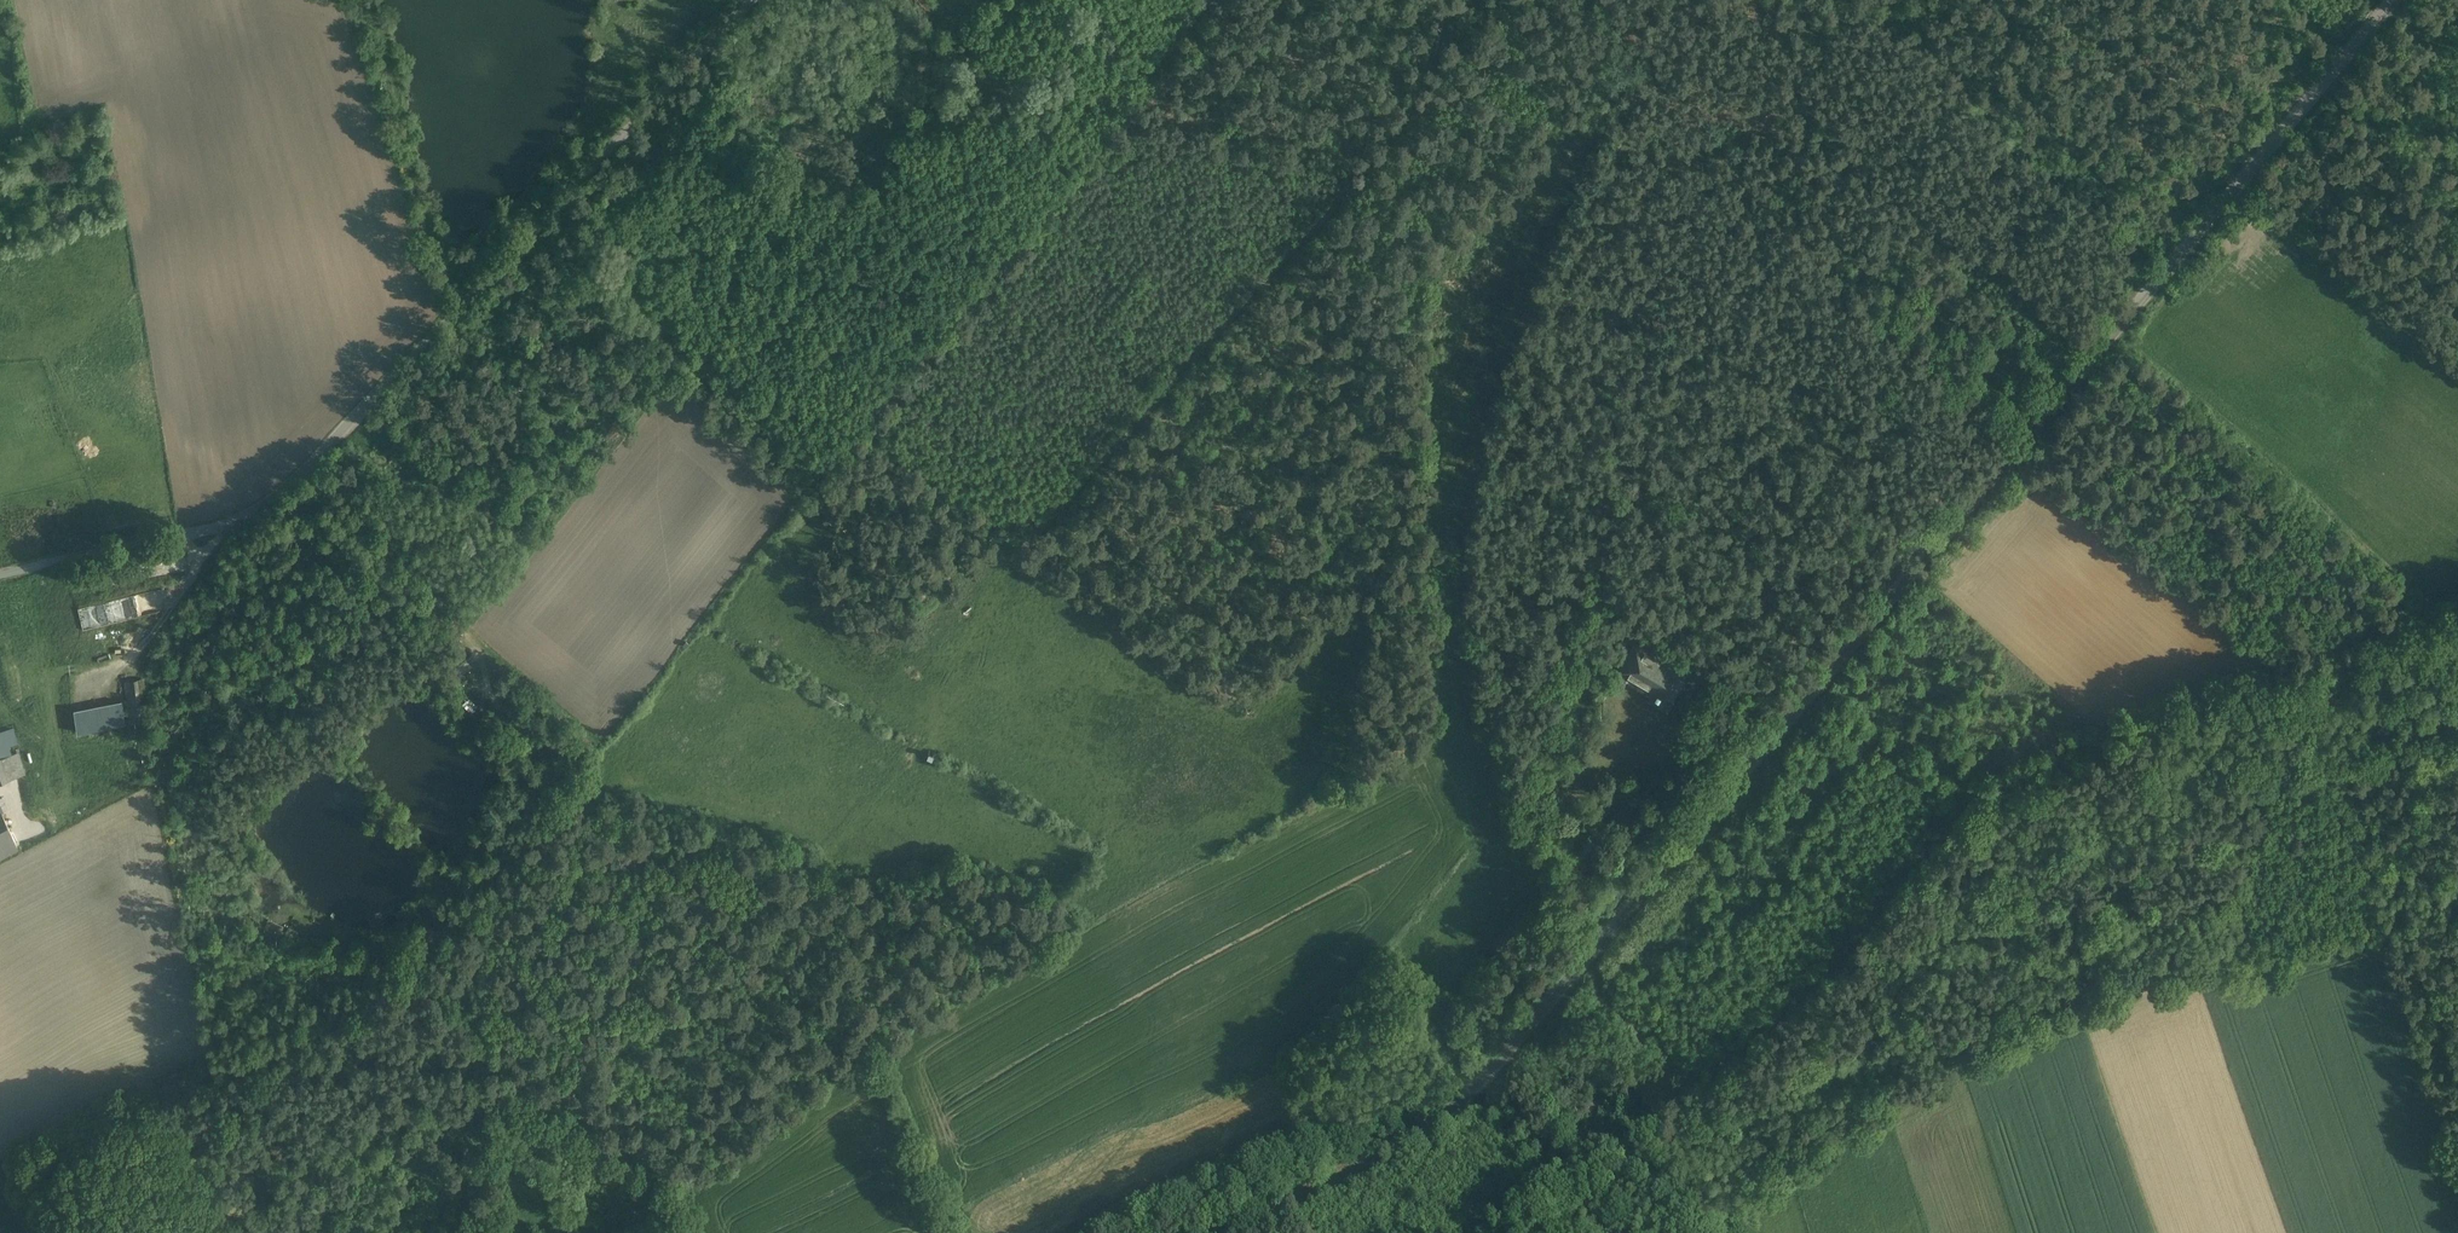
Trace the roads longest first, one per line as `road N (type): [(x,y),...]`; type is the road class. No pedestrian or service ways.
road 1 (unclassified): [(1216,1232),(1418,1124),(1492,1070),(2038,429),(2381,0)]
road 2 (unclassified): [(742,0),(356,414),(248,515),(208,531),(0,572)]
road 3 (track): [(1440,0),(1442,33),(1401,132),(1027,547)]
road 4 (track): [(2365,759),(2413,803),(2421,921),(2457,1016)]

